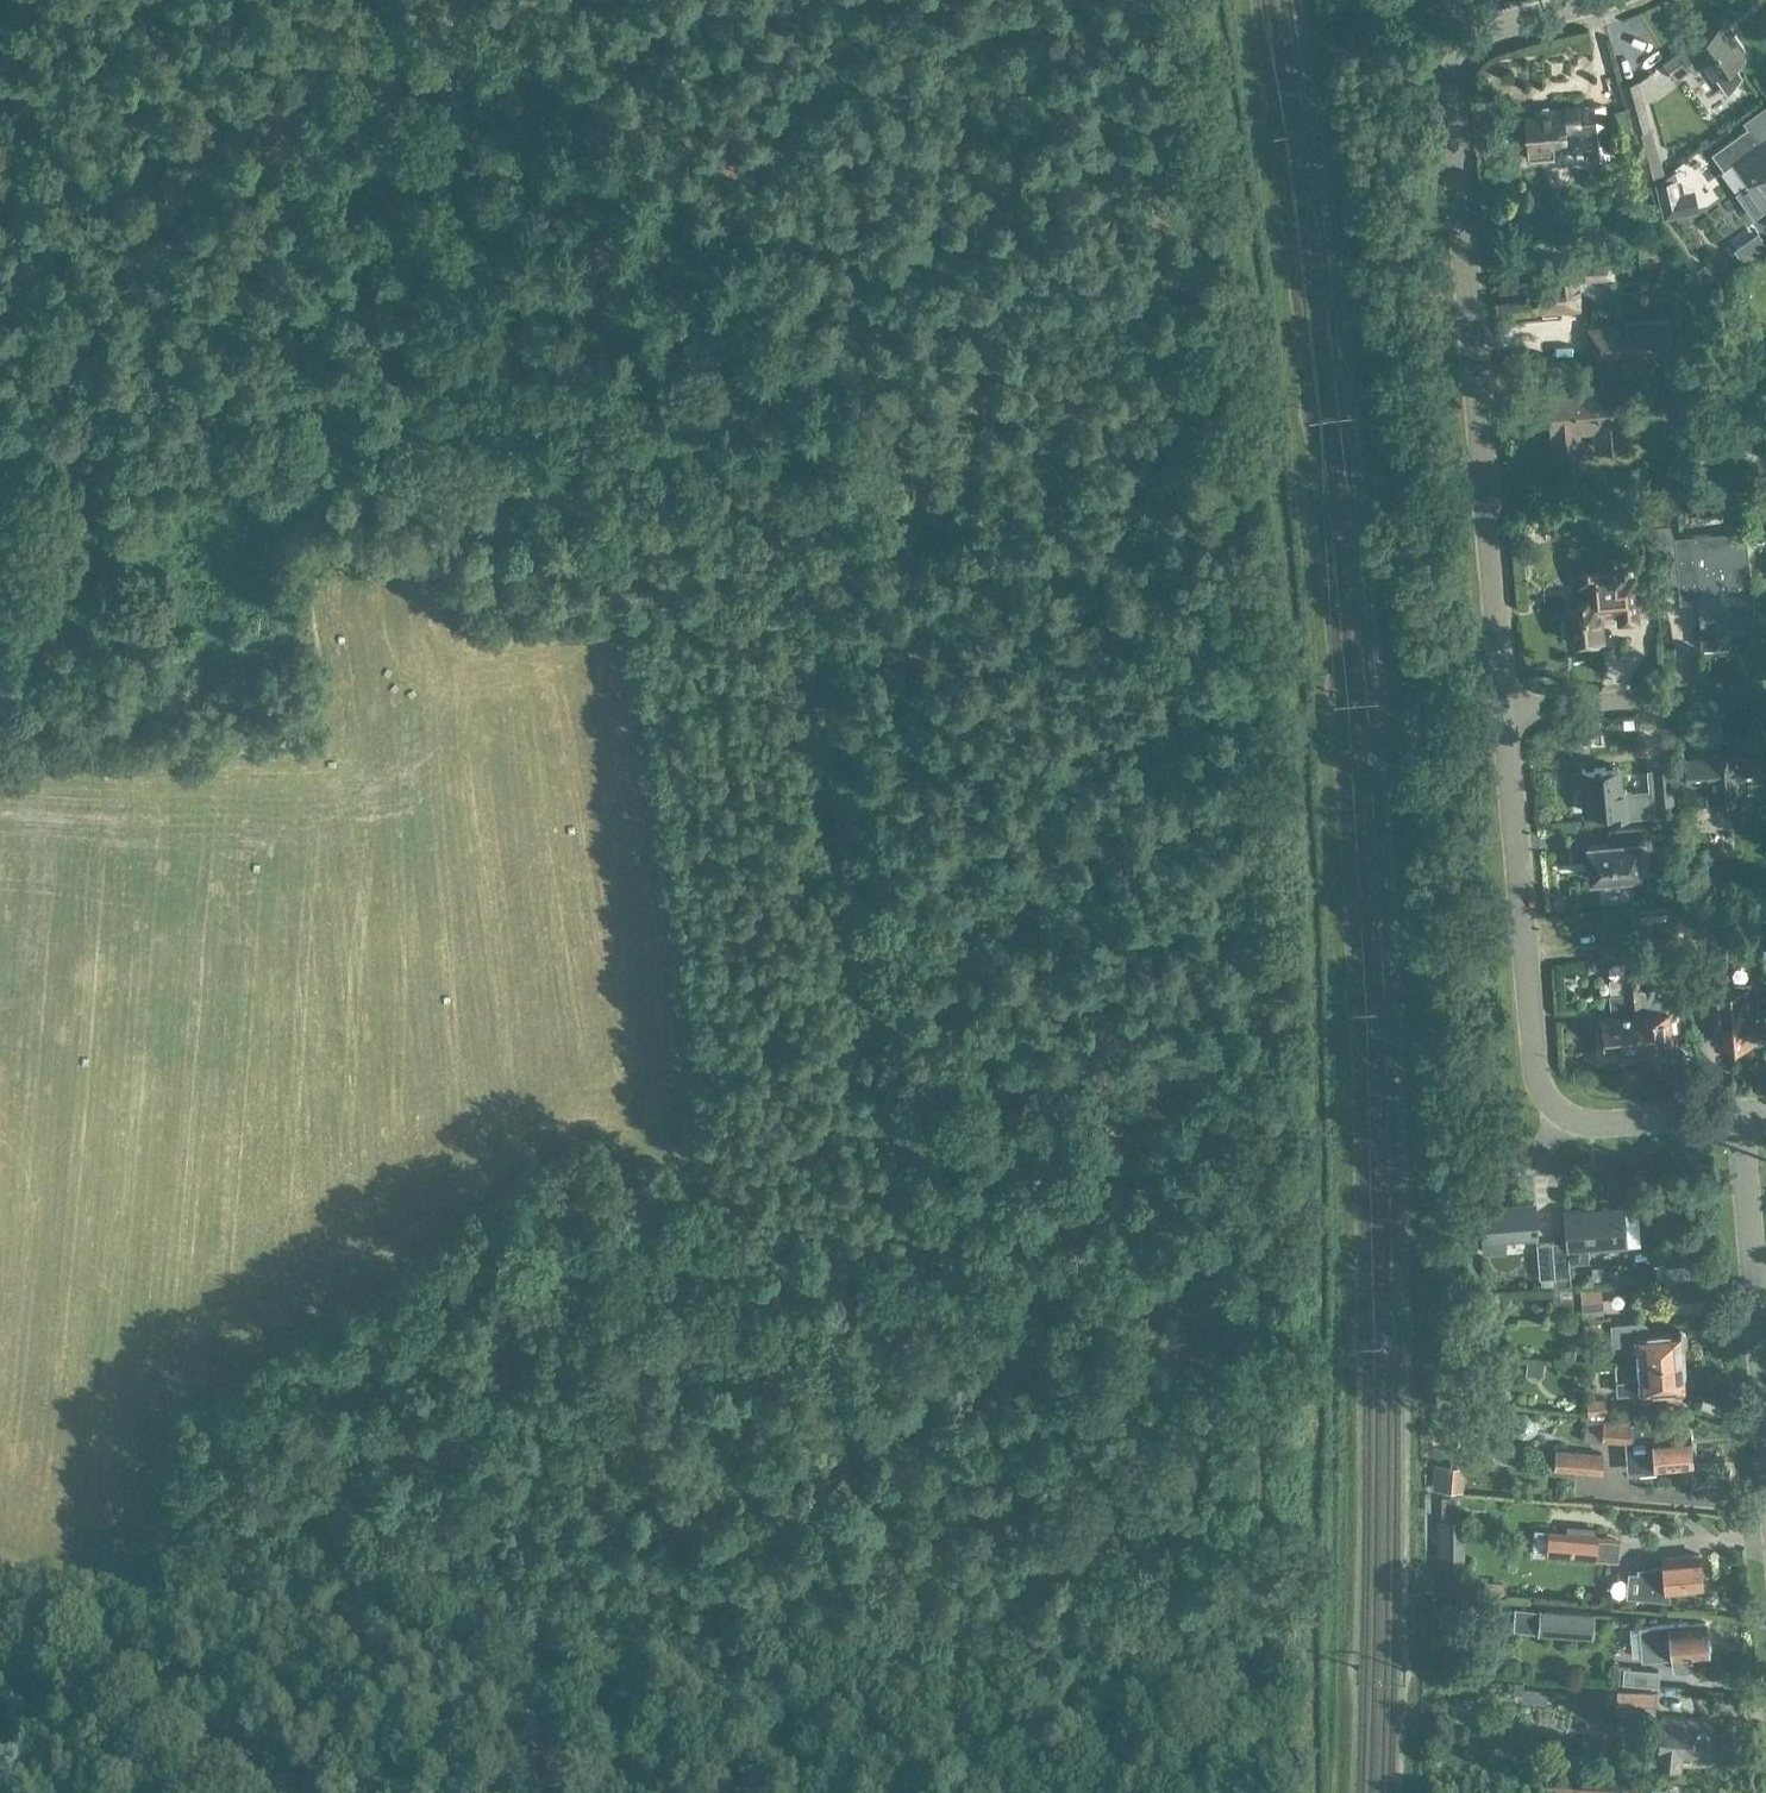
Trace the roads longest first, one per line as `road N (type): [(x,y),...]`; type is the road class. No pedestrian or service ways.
road 1 (residential): [(1510,710),(1453,89),(1489,32),(1601,0)]
road 2 (residential): [(1745,1122),(1594,1129),(1559,1114),(1540,1082),(1510,710)]
road 3 (residential): [(1510,710),(1765,689)]
road 4 (residential): [(1765,1376),(1745,1122)]

